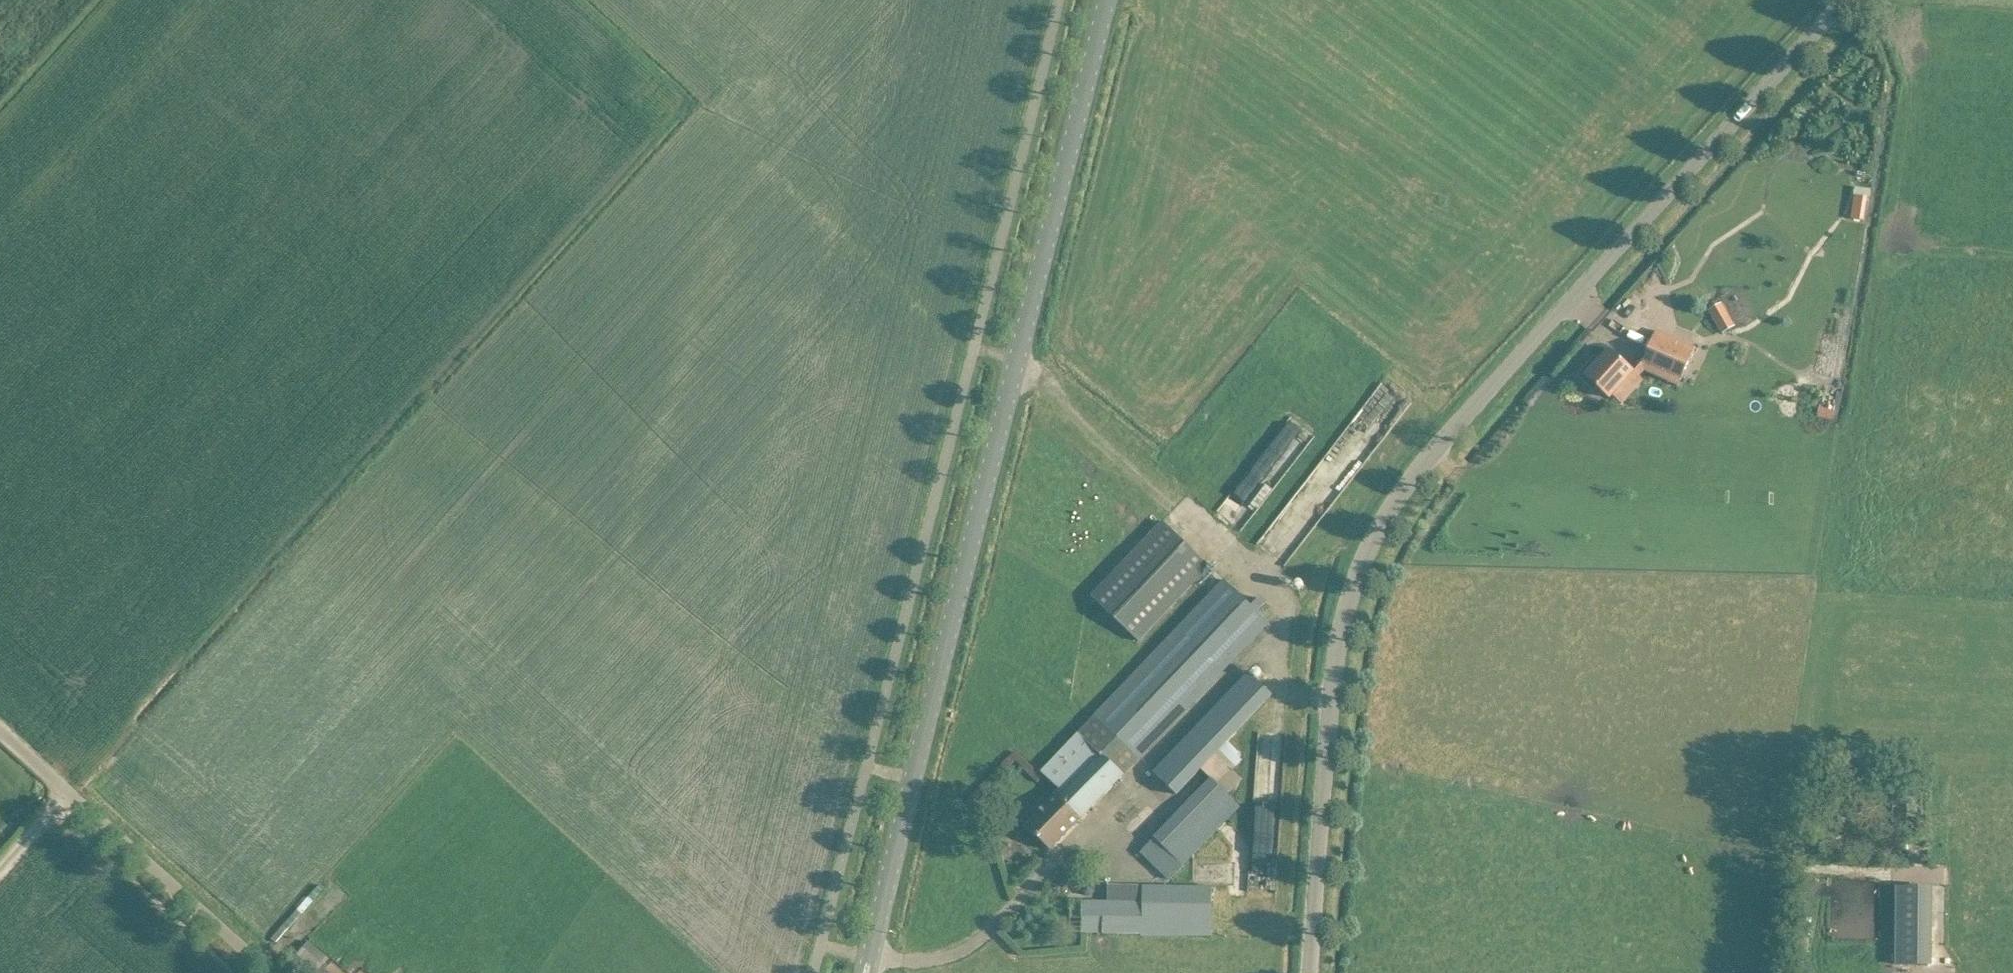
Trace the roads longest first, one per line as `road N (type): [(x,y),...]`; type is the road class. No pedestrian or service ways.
road 1 (unclassified): [(1311,972),(1334,677),(1349,598),(1372,545),(1420,468),(1850,0)]
road 2 (unclassified): [(869,972),(1103,0)]
road 3 (unclassified): [(270,972),(0,731)]

